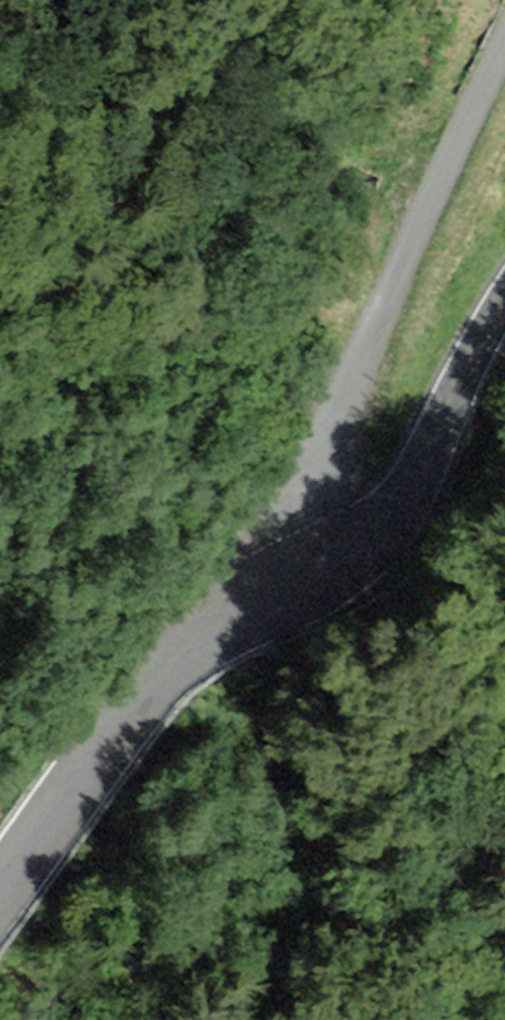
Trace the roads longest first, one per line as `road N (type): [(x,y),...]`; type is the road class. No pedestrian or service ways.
road 1 (unclassified): [(504,39),(312,453),(287,534),(280,601)]
road 2 (unclassified): [(280,601),(156,682),(0,899)]
road 3 (unclassified): [(504,298),(406,499),(363,545),(280,601)]

